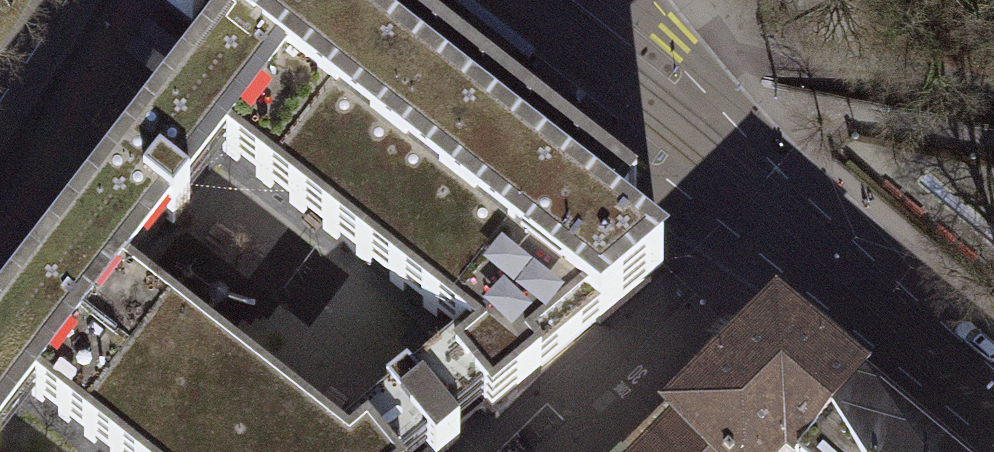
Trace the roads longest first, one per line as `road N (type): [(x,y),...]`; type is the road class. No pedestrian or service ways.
road 1 (tertiary): [(415,0),(625,164),(732,176)]
road 2 (residential): [(797,231),(569,451)]
road 3 (tertiary): [(797,231),(993,407)]
road 4 (tertiary): [(732,176),(705,85),(639,0)]

